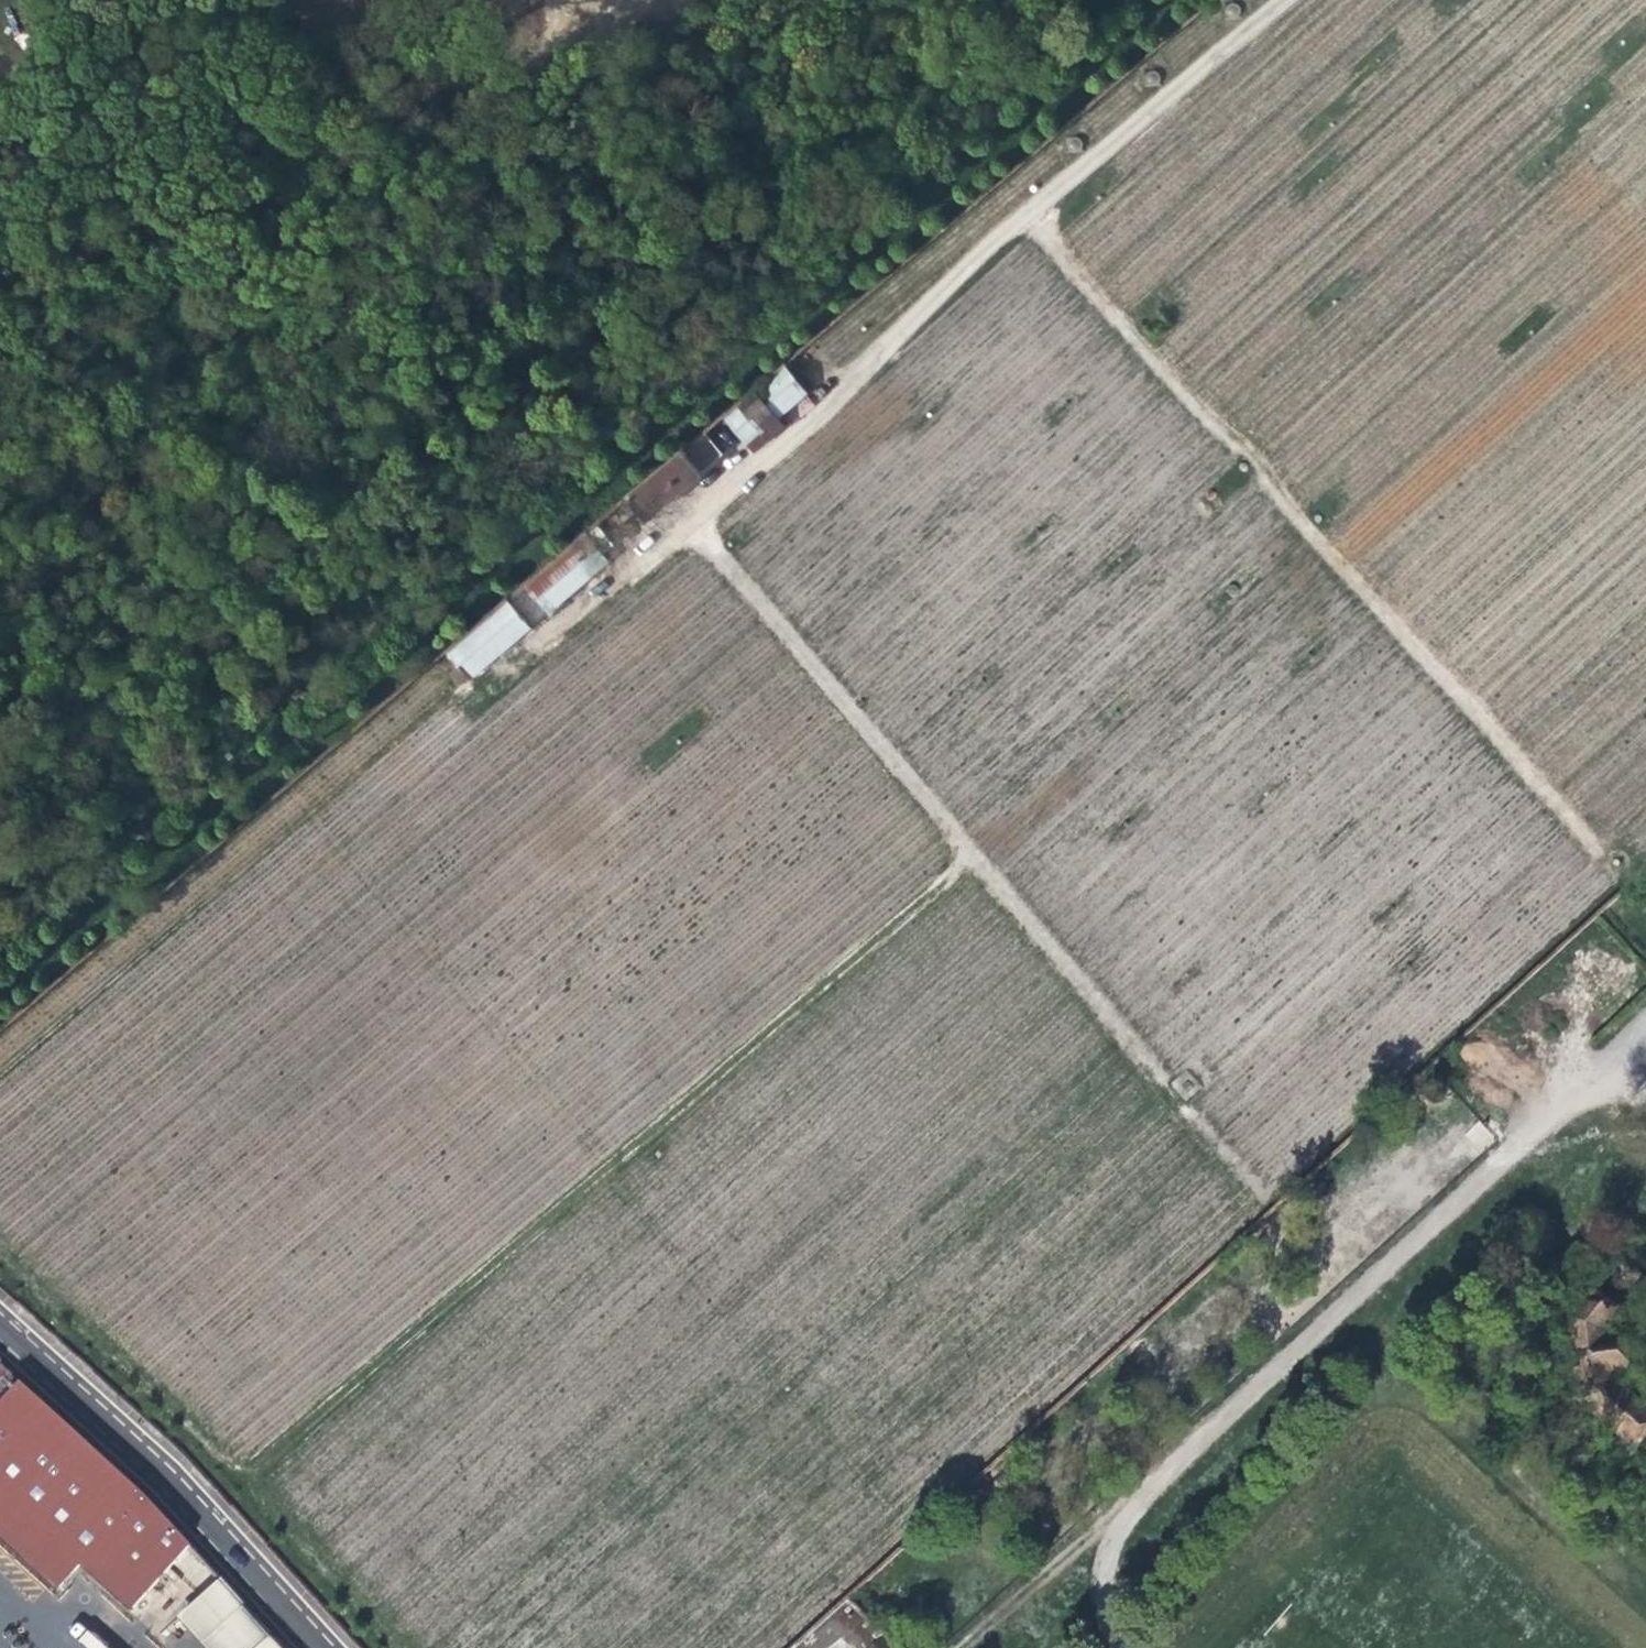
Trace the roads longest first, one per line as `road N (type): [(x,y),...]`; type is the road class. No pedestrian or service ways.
road 1 (residential): [(0,1323),(151,1460),(319,1647)]

